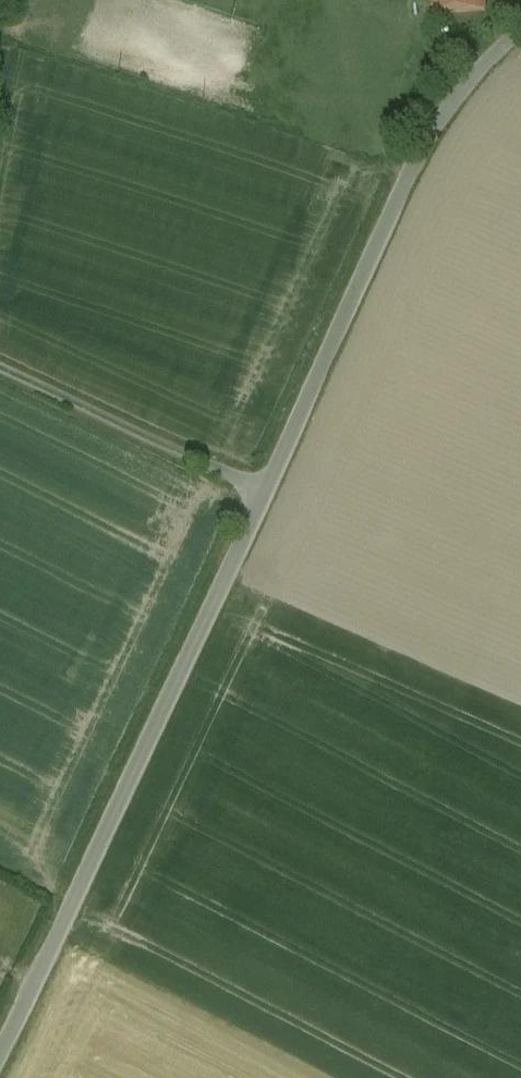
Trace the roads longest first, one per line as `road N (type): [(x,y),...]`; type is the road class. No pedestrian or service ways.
road 1 (unclassified): [(0,1047),(410,173),(460,91),(520,32)]

